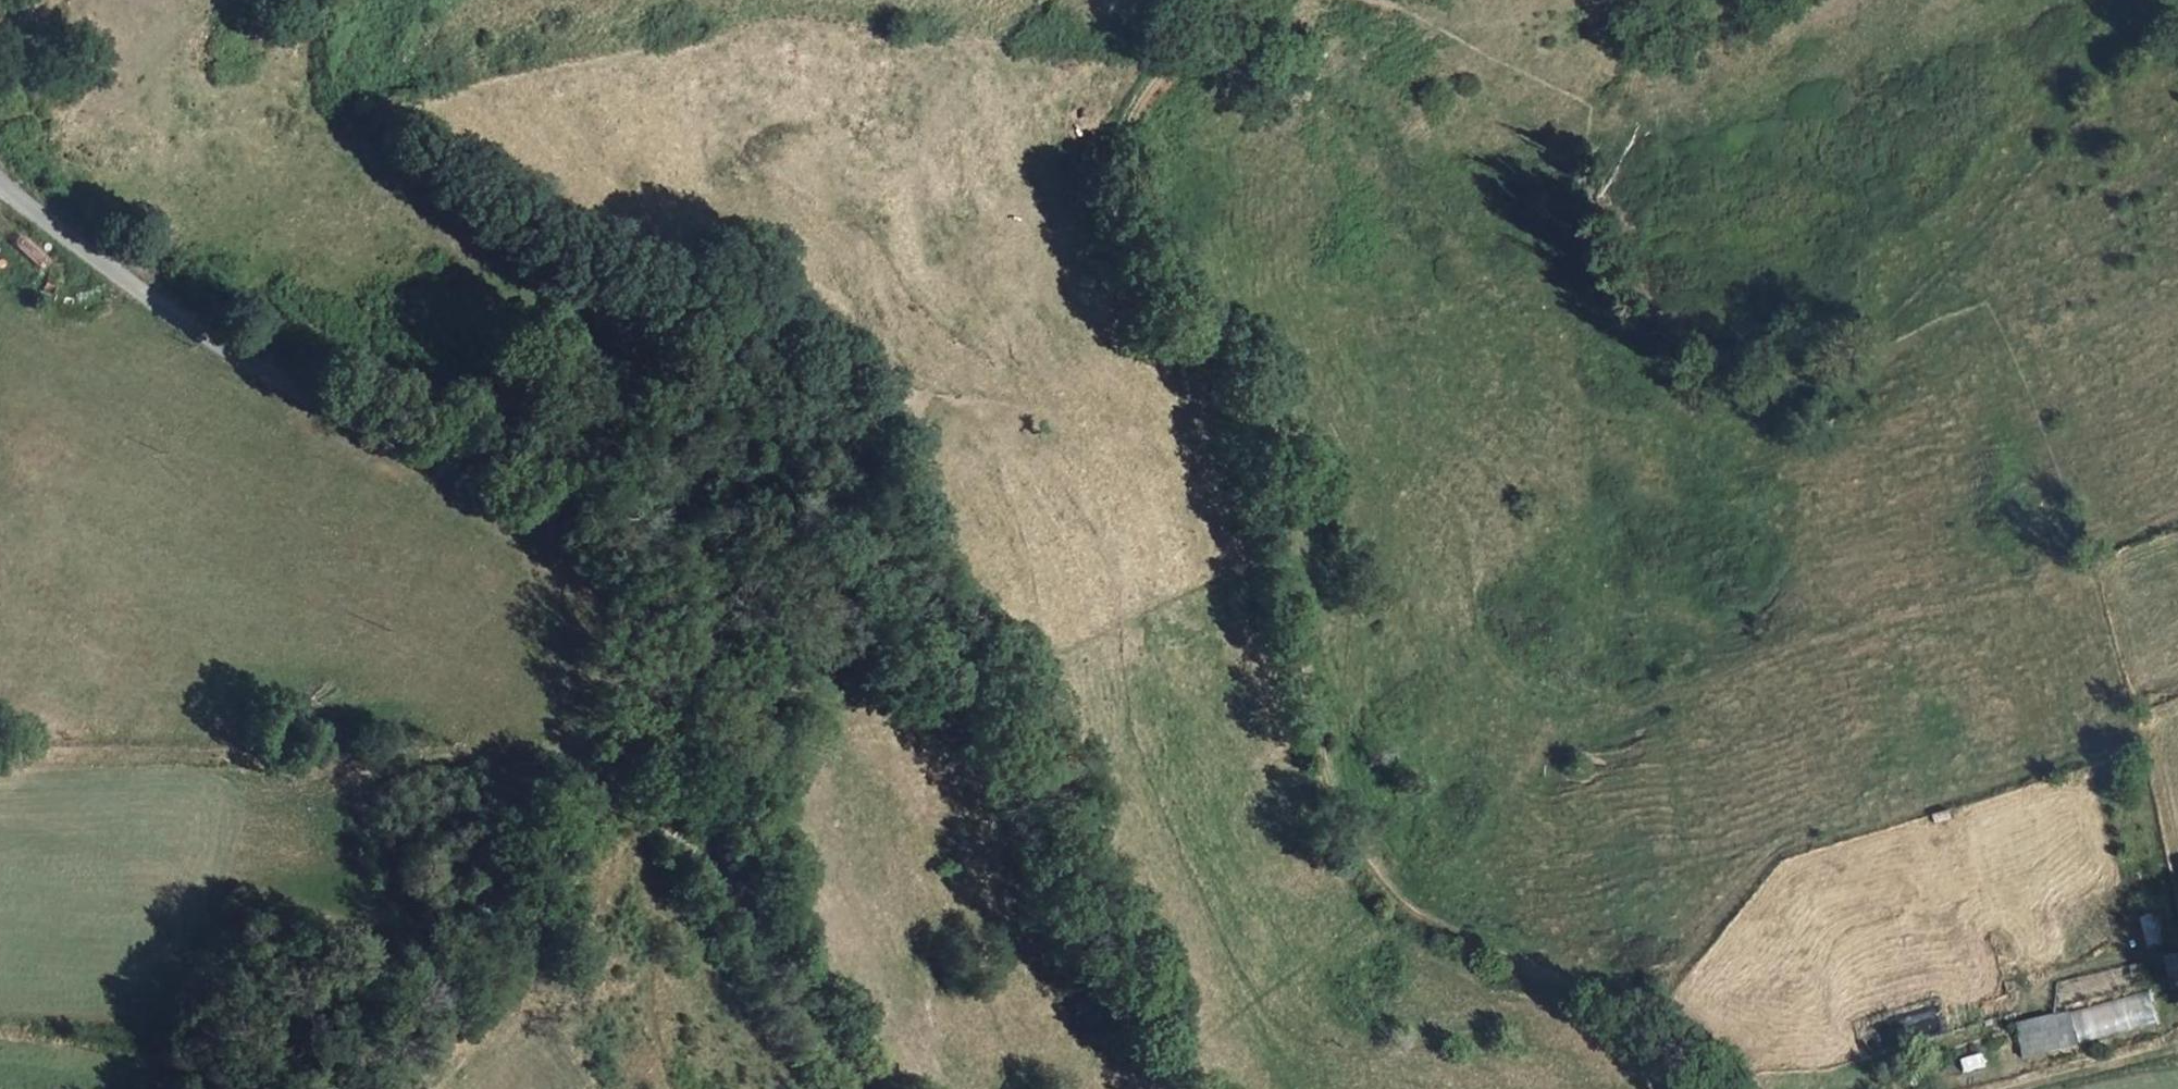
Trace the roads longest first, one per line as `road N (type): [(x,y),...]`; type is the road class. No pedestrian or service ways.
road 1 (track): [(1753,1088),(1677,1022),(1411,920),(1332,818),(1264,471),(1240,398),(1133,212),(1119,138),(1155,77),(1250,0)]
road 2 (unclassified): [(0,180),(97,271),(478,498),(660,676),(739,887),(806,1020),(861,1088)]
road 3 (track): [(739,887),(709,874),(597,764),(554,751),(378,771),(357,785),(353,807),(446,1014)]
road 4 (track): [(2024,1088),(2177,1048)]

